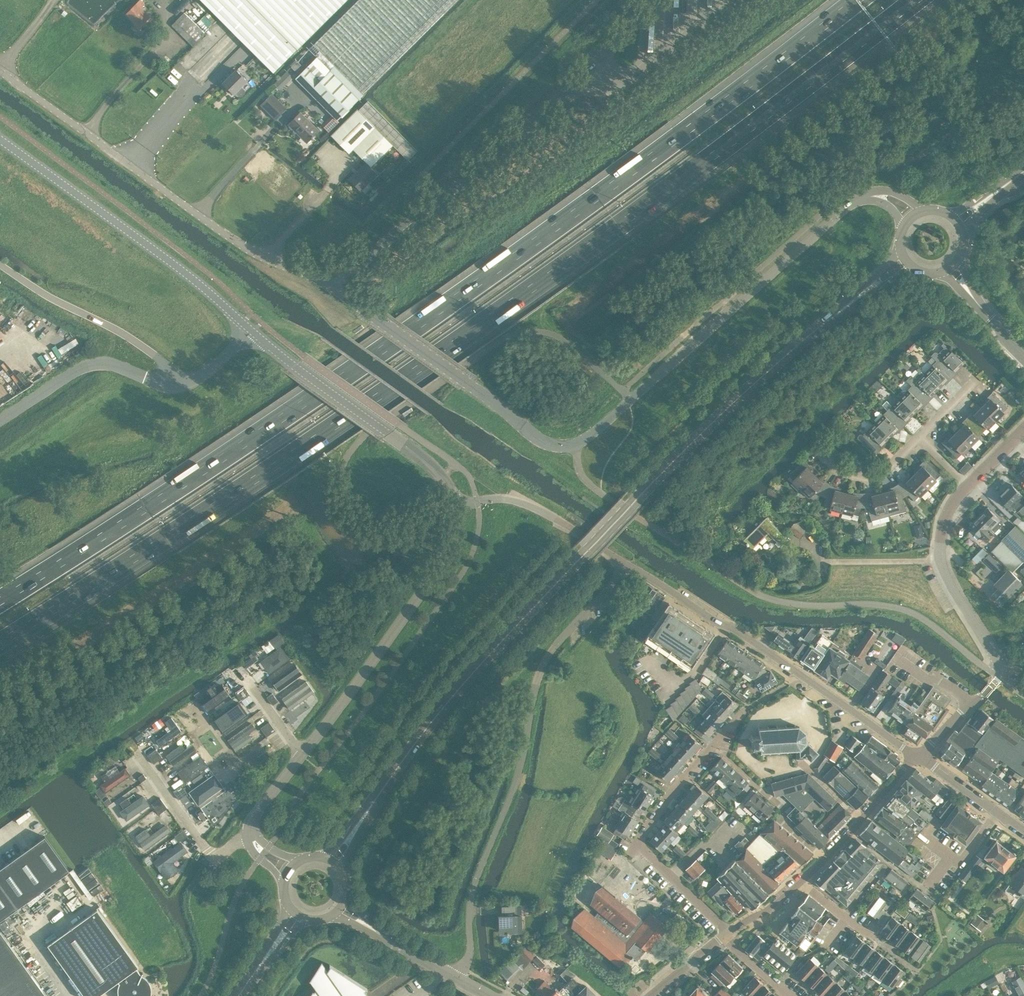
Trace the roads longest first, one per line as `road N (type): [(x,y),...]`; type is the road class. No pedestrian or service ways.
road 1 (motorway): [(0,645),(481,326),(920,0)]
road 2 (motorway): [(861,0),(450,304),(0,603)]
road 3 (secondary): [(405,757),(636,499),(811,333)]
road 4 (unclassified): [(628,566),(556,644),(536,681),(516,783),(474,890),(469,957),(457,978)]
road 5 (unclassified): [(333,288),(511,143),(658,0)]
road 6 (unclassified): [(333,288),(239,243),(0,72)]
road 7 (unclassified): [(574,445),(852,203)]
road 8 (residential): [(918,756),(737,629),(628,566)]
road 9 (residential): [(918,756),(996,676),(994,656),(942,563),(943,518),(968,484)]
road 10 (tertiary): [(250,330),(0,139)]
road 11 (residential): [(726,935),(639,836),(749,706)]
road 12 (tertiary): [(302,756),(448,552),(455,504)]
road 13 (unclassified): [(574,445),(540,441),(333,288)]
road 14 (tertiary): [(455,504),(419,456),(250,330)]
road 15 (unclassified): [(188,382),(127,336),(0,264)]
road 16 (unclassified): [(188,382),(164,384),(94,364),(0,419)]
road 17 (residential): [(628,566),(516,499),(455,504)]
road 18 (residential): [(800,882),(918,756)]
road 19 (unclassified): [(248,838),(215,858),(137,756)]
road 20 (secondary): [(341,869),(405,757)]
road 21 (secondary): [(405,757),(324,857)]
road 22 (residential): [(1023,829),(918,756)]
road 23 (residential): [(818,450),(838,468),(872,478),(919,437)]
road 24 (secondary): [(901,250),(811,333)]
road 25 (secondary): [(811,333),(912,266)]

